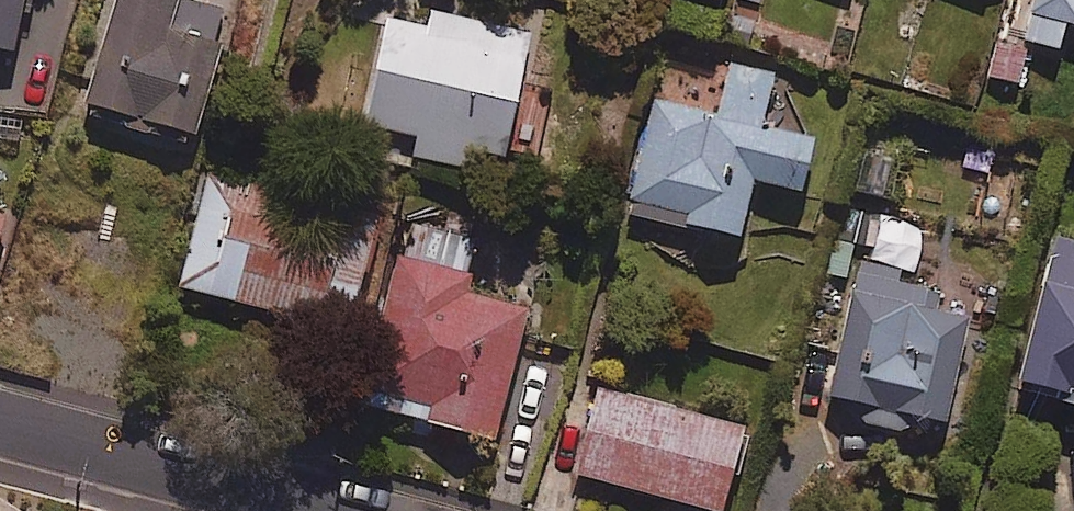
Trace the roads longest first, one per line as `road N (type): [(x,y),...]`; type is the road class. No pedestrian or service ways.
road 1 (tertiary): [(347,510),(0,419)]

